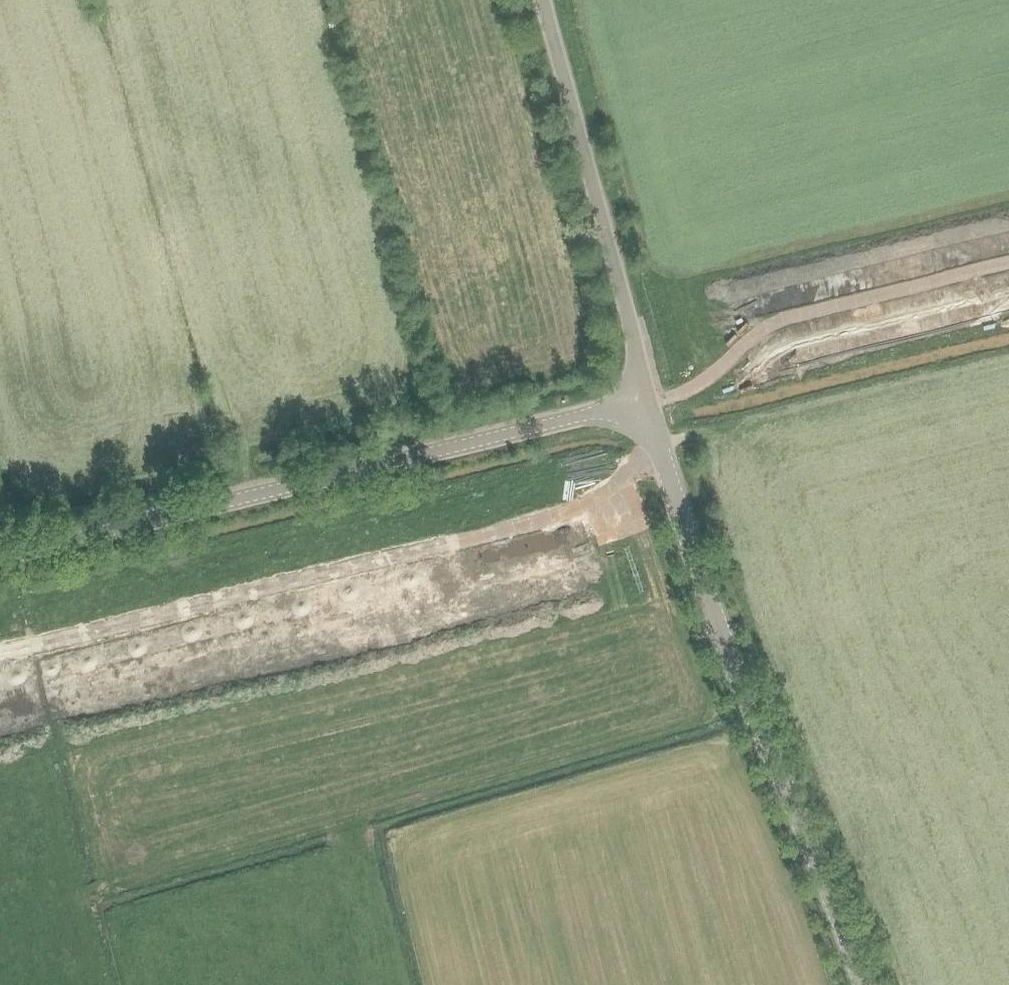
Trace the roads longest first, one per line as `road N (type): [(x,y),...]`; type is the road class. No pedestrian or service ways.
road 1 (tertiary): [(0,556),(644,402)]
road 2 (tertiary): [(861,984),(714,617),(644,402)]
road 3 (unclassified): [(644,402),(542,0)]

